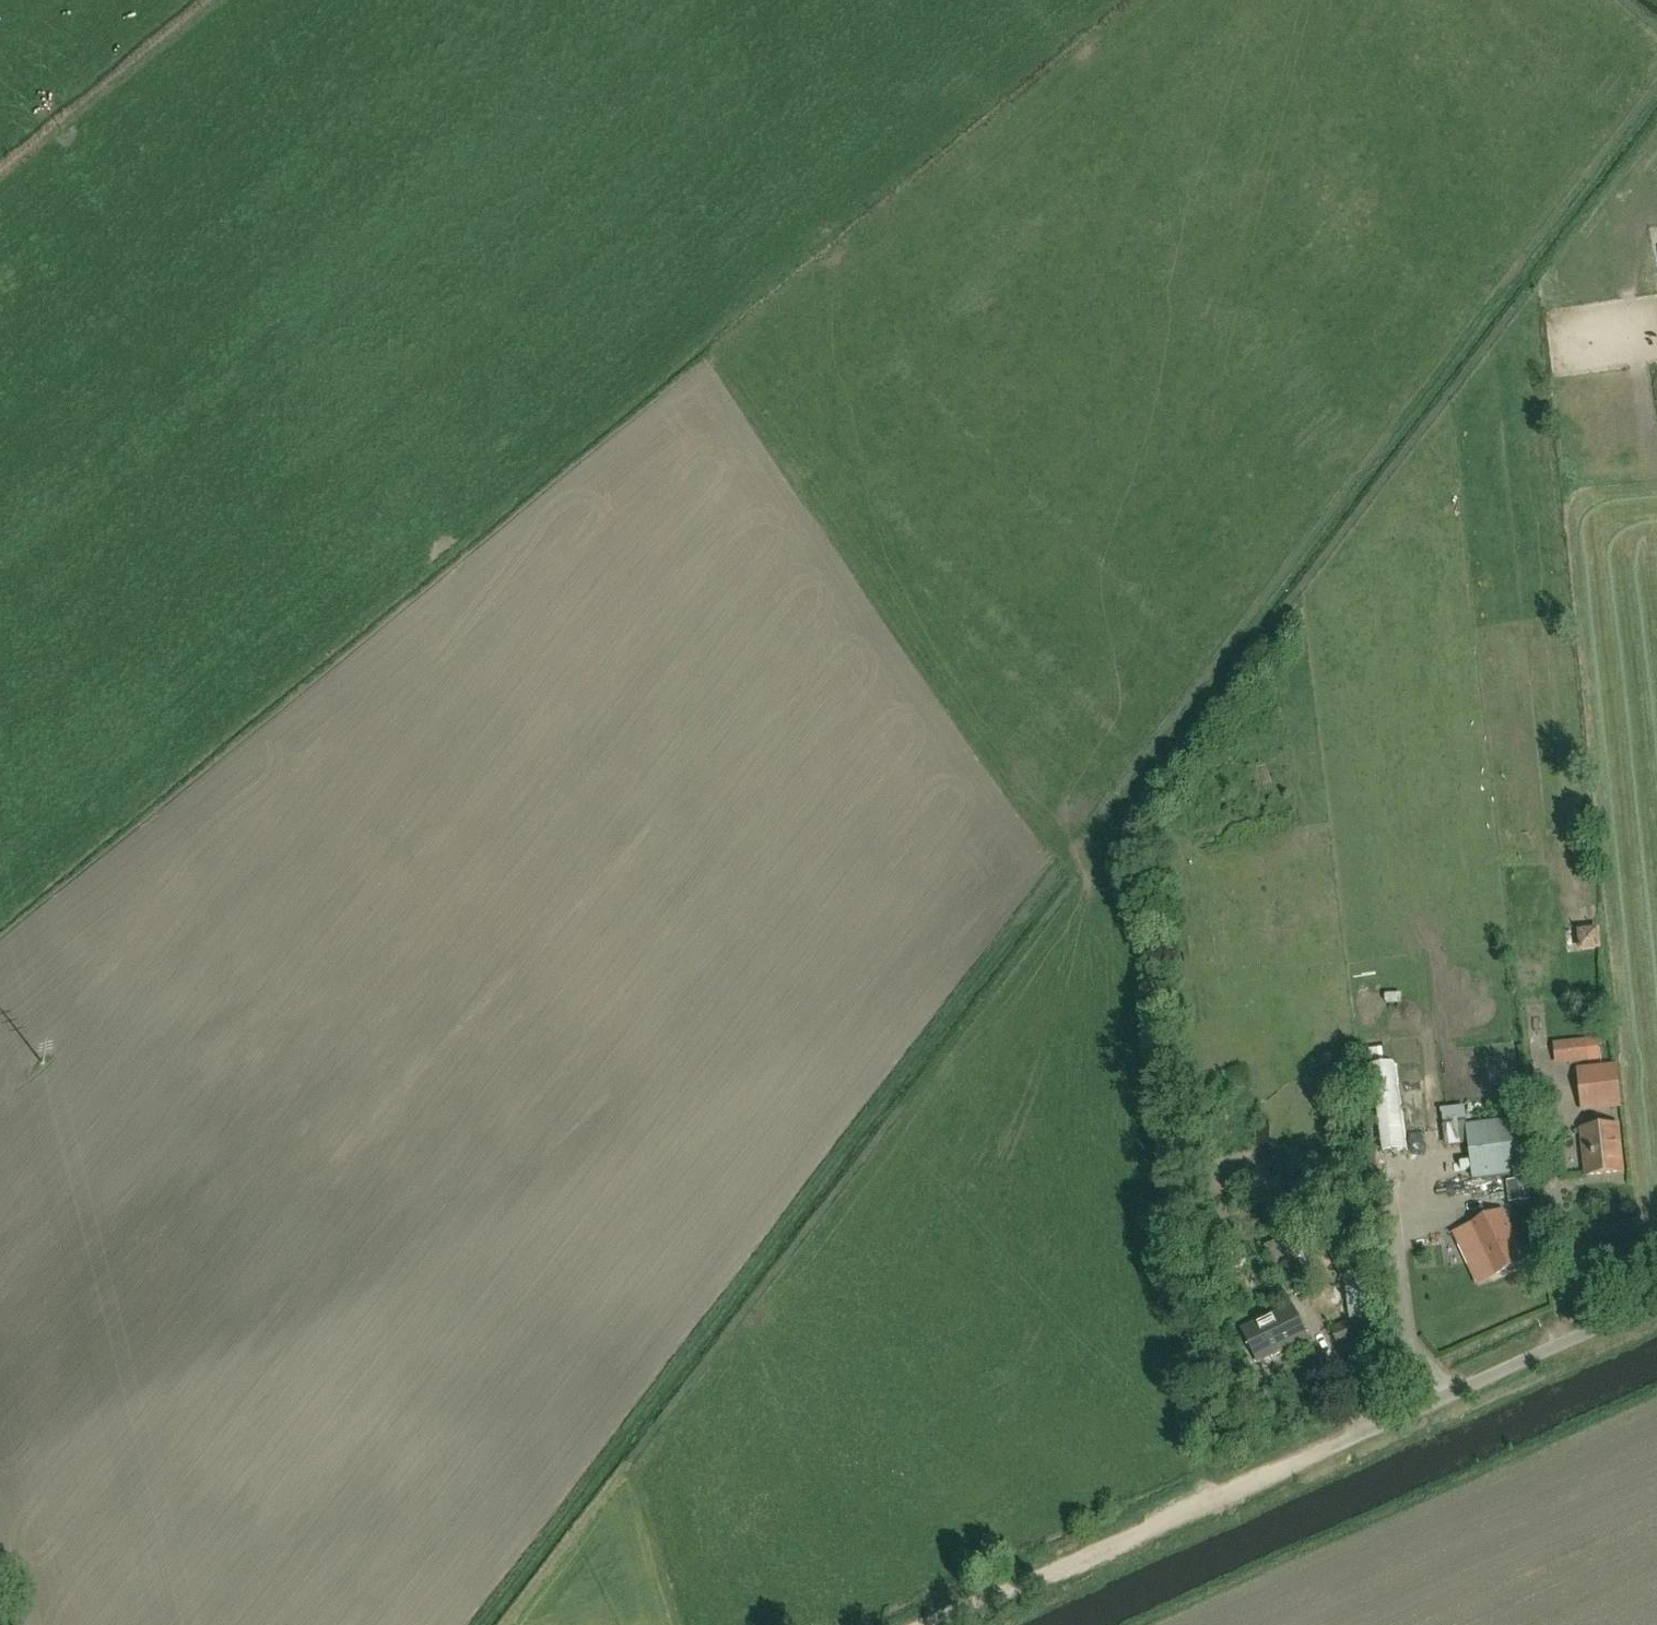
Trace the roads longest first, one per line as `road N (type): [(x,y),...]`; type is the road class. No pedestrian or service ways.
road 1 (track): [(931,1624),(1384,1428)]
road 2 (unclassified): [(1384,1428),(1656,1304)]

